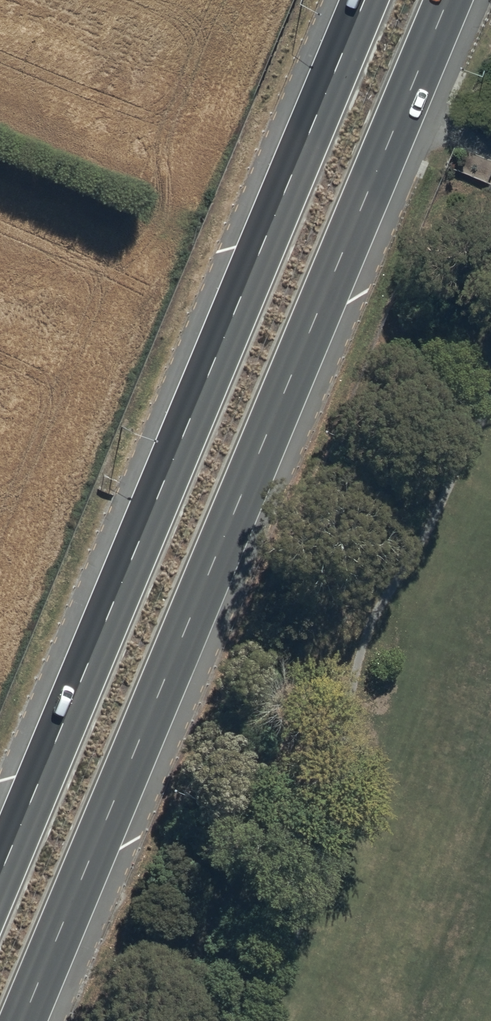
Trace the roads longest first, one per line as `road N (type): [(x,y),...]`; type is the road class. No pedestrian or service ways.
road 1 (trunk): [(449,0),(22,1020)]
road 2 (trunk): [(0,876),(364,0)]

